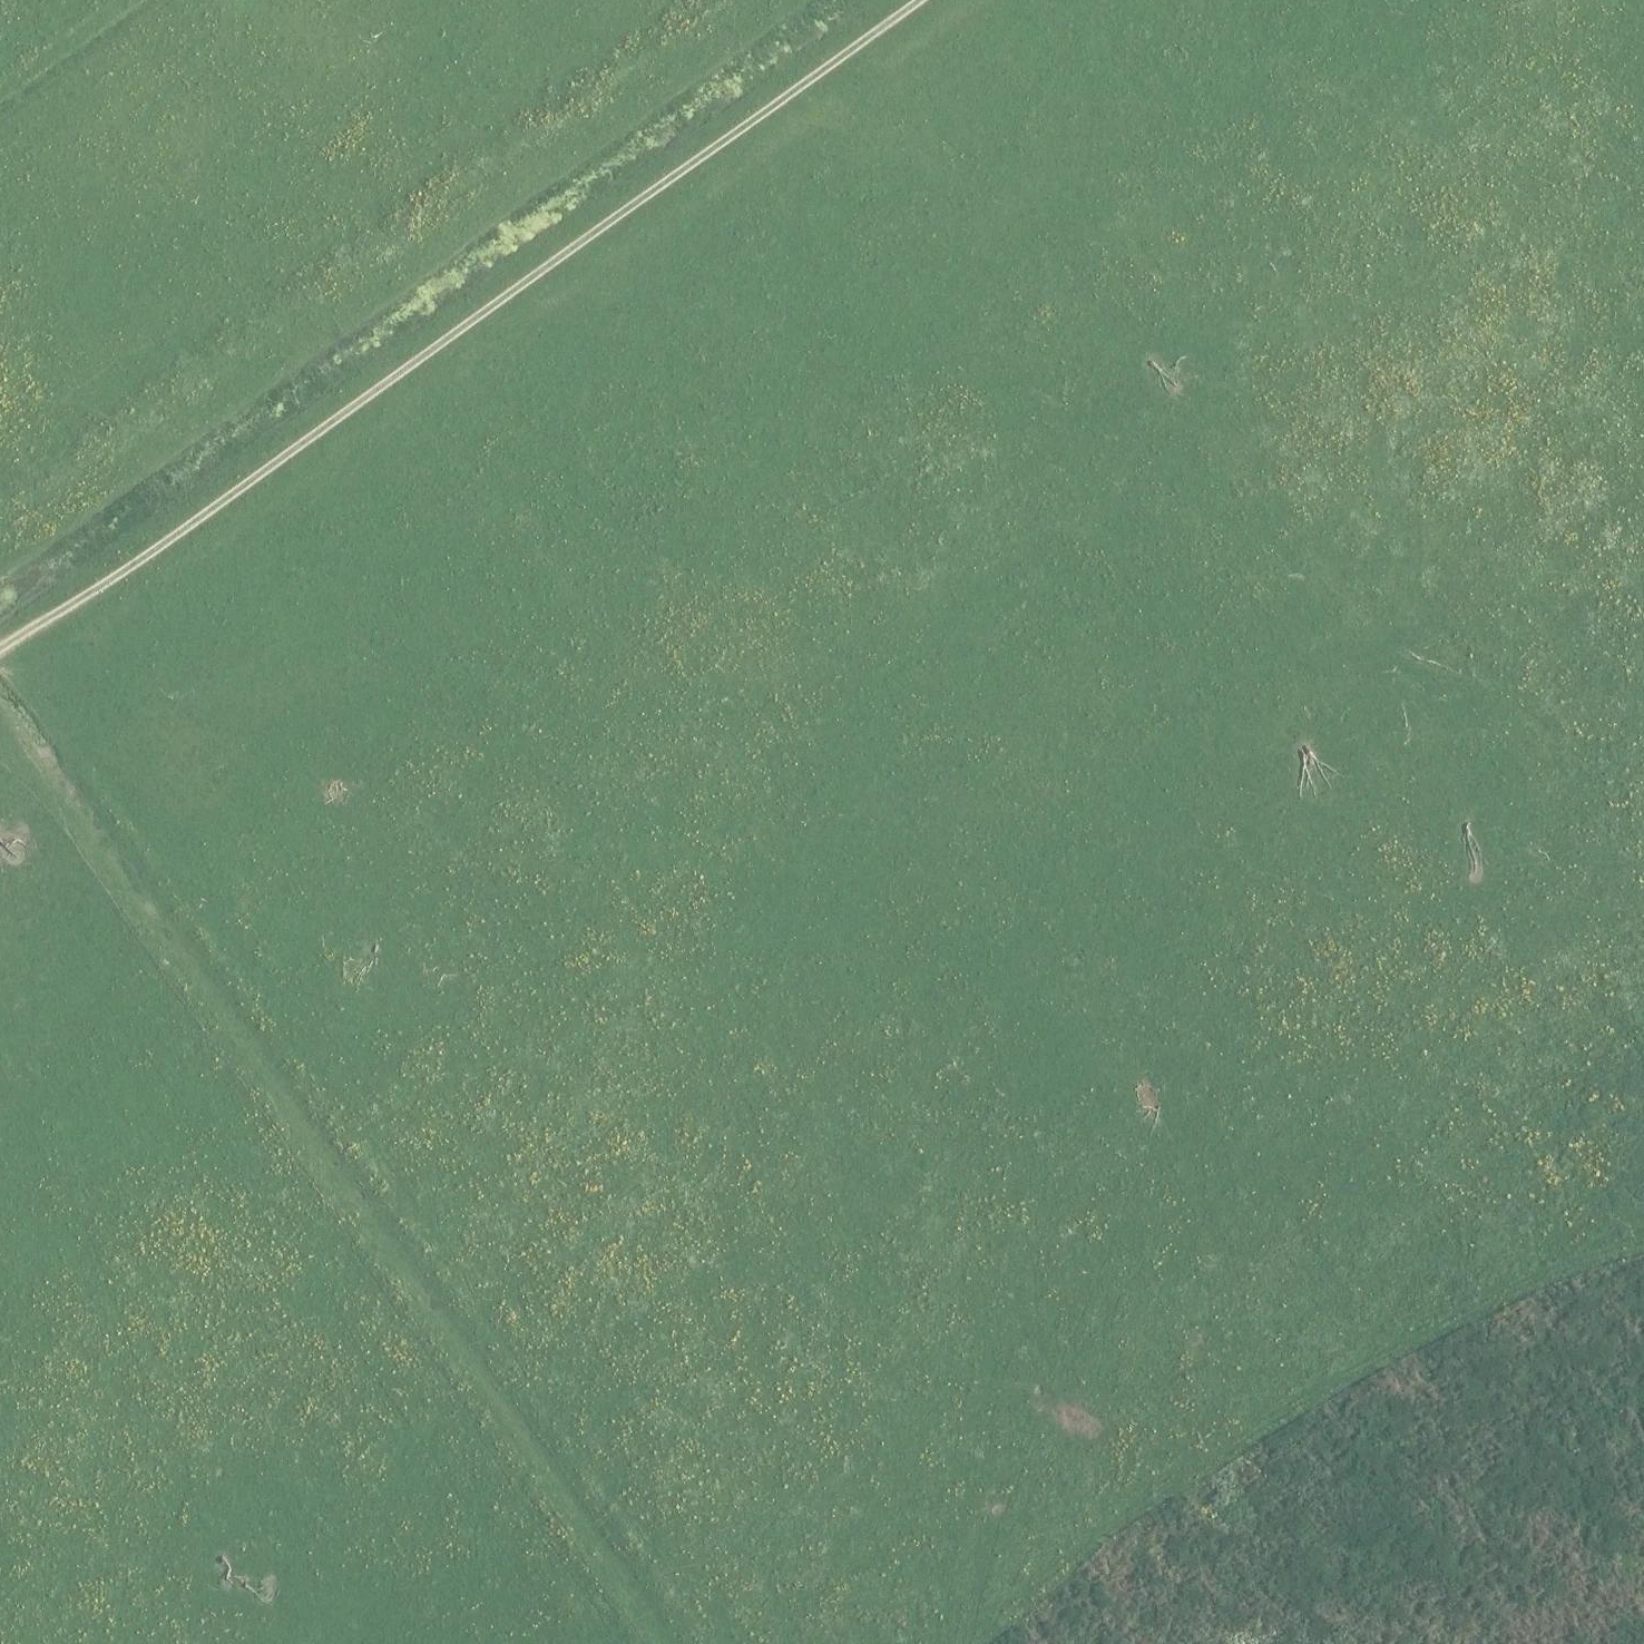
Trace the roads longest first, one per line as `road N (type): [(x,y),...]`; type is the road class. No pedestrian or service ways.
road 1 (track): [(922,0),(123,576),(0,642)]

